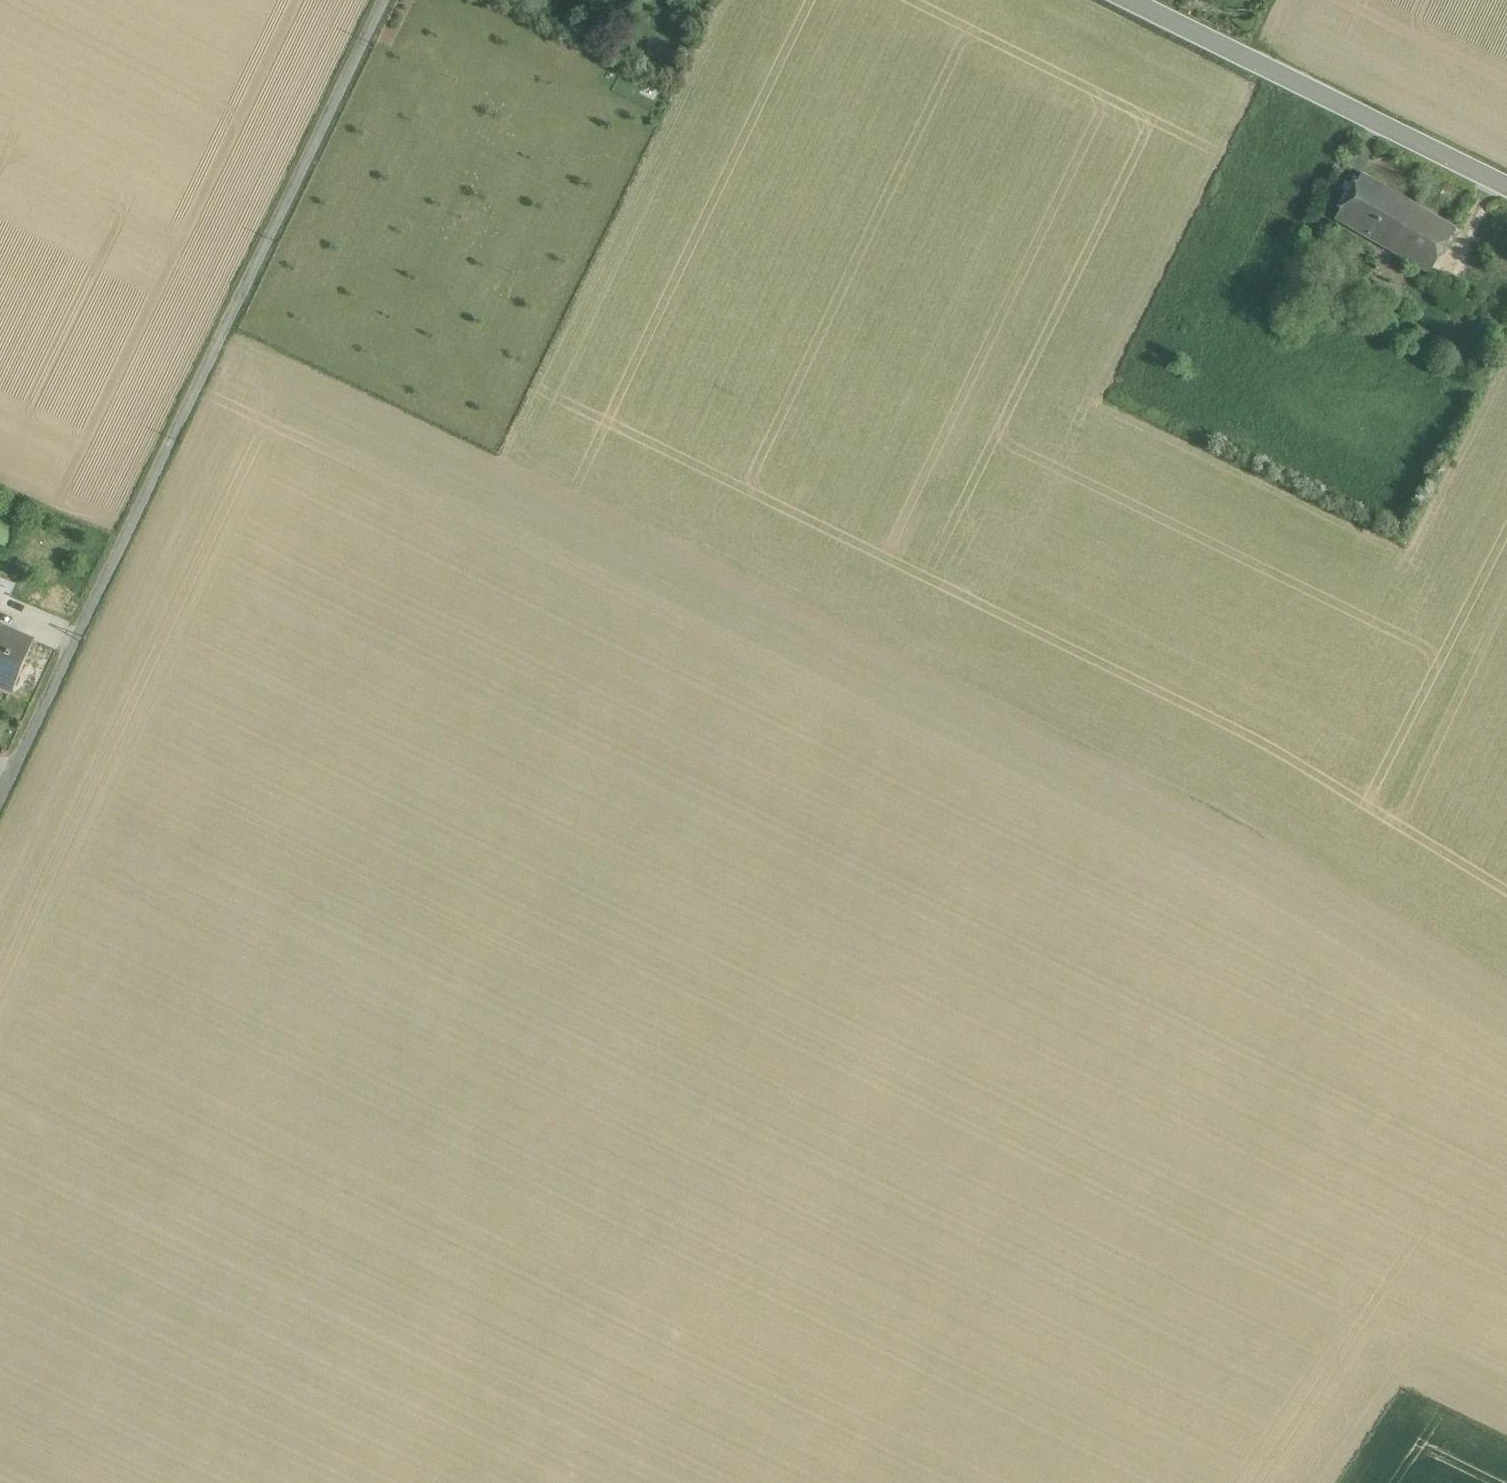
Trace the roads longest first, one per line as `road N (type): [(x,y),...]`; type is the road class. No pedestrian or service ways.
road 1 (residential): [(388,0),(0,814)]
road 2 (tertiary): [(1506,175),(1161,0)]

